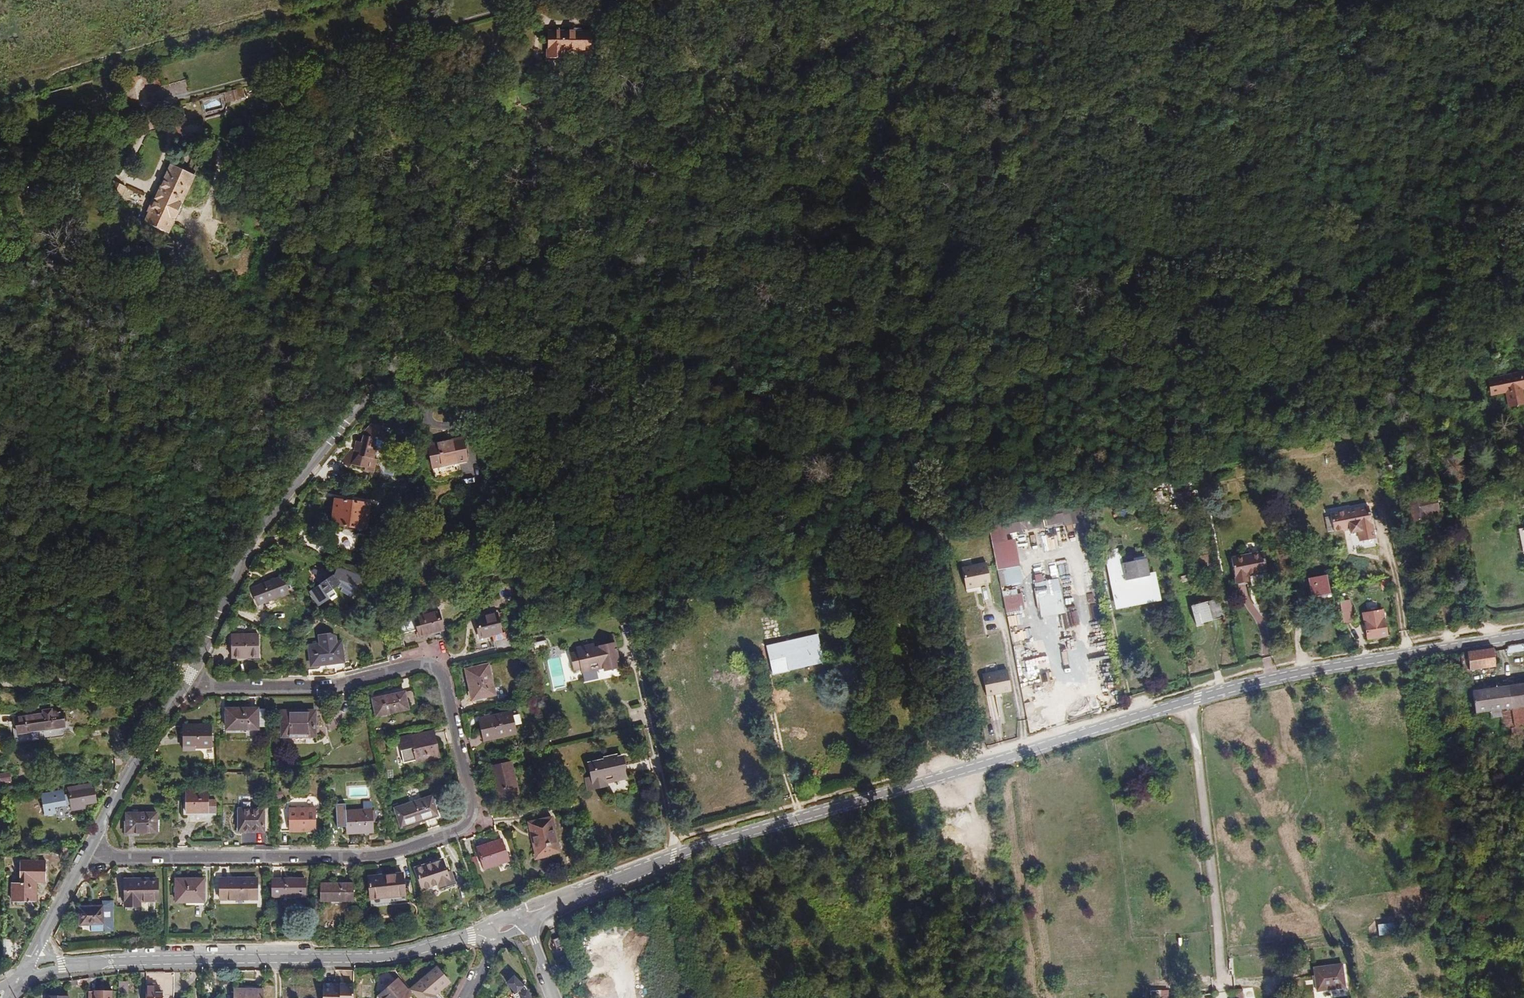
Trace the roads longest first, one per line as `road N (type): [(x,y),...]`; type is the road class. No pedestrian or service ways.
road 1 (tertiary): [(1523,636),(1307,671),(1198,698),(688,851),(522,917)]
road 2 (track): [(648,368),(755,266),(819,235),(931,217),(1008,153),(1198,104),(1323,0)]
road 3 (residential): [(189,678),(203,685),(331,687),(430,667),(441,682),(470,809),(438,837),(360,858),(118,858),(90,848)]
road 4 (track): [(1523,253),(1488,264),(1350,376),(1016,463),(984,457)]
road 5 (track): [(648,368),(640,394),(647,427),(689,424),(757,394),(895,399),(960,424),(981,442),(984,457)]
road 6 (tertiary): [(498,926),(383,958),(75,964)]
road 7 (track): [(984,457),(975,474),(882,526),(877,543),(876,564),(949,774)]
road 8 (track): [(1523,471),(1475,482),(1458,505),(1482,620),(1497,640)]
road 9 (residential): [(90,848),(189,678)]
road 10 (track): [(1101,563),(1133,718)]
road 11 (track): [(1379,503),(1408,654)]

